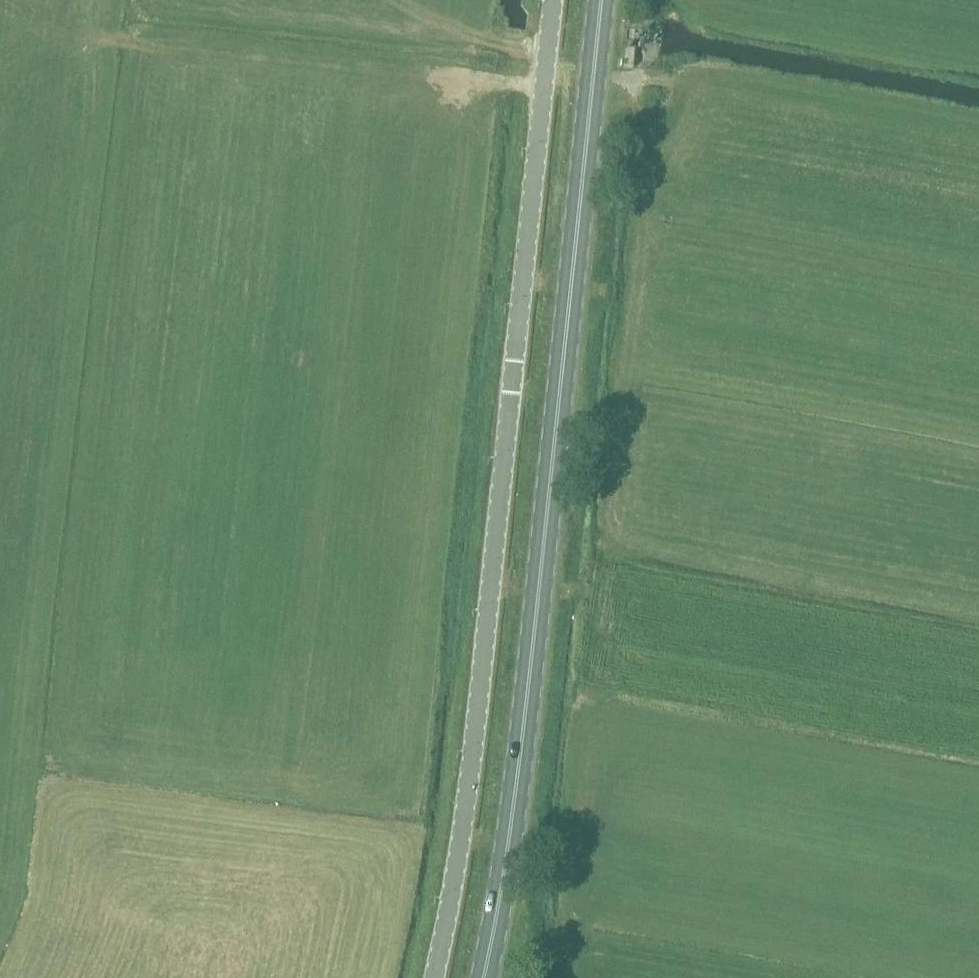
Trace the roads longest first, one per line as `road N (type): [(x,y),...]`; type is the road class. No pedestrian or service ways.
road 1 (primary): [(483,977),(520,771),(602,0)]
road 2 (unclassified): [(433,977),(475,721),(553,0)]

